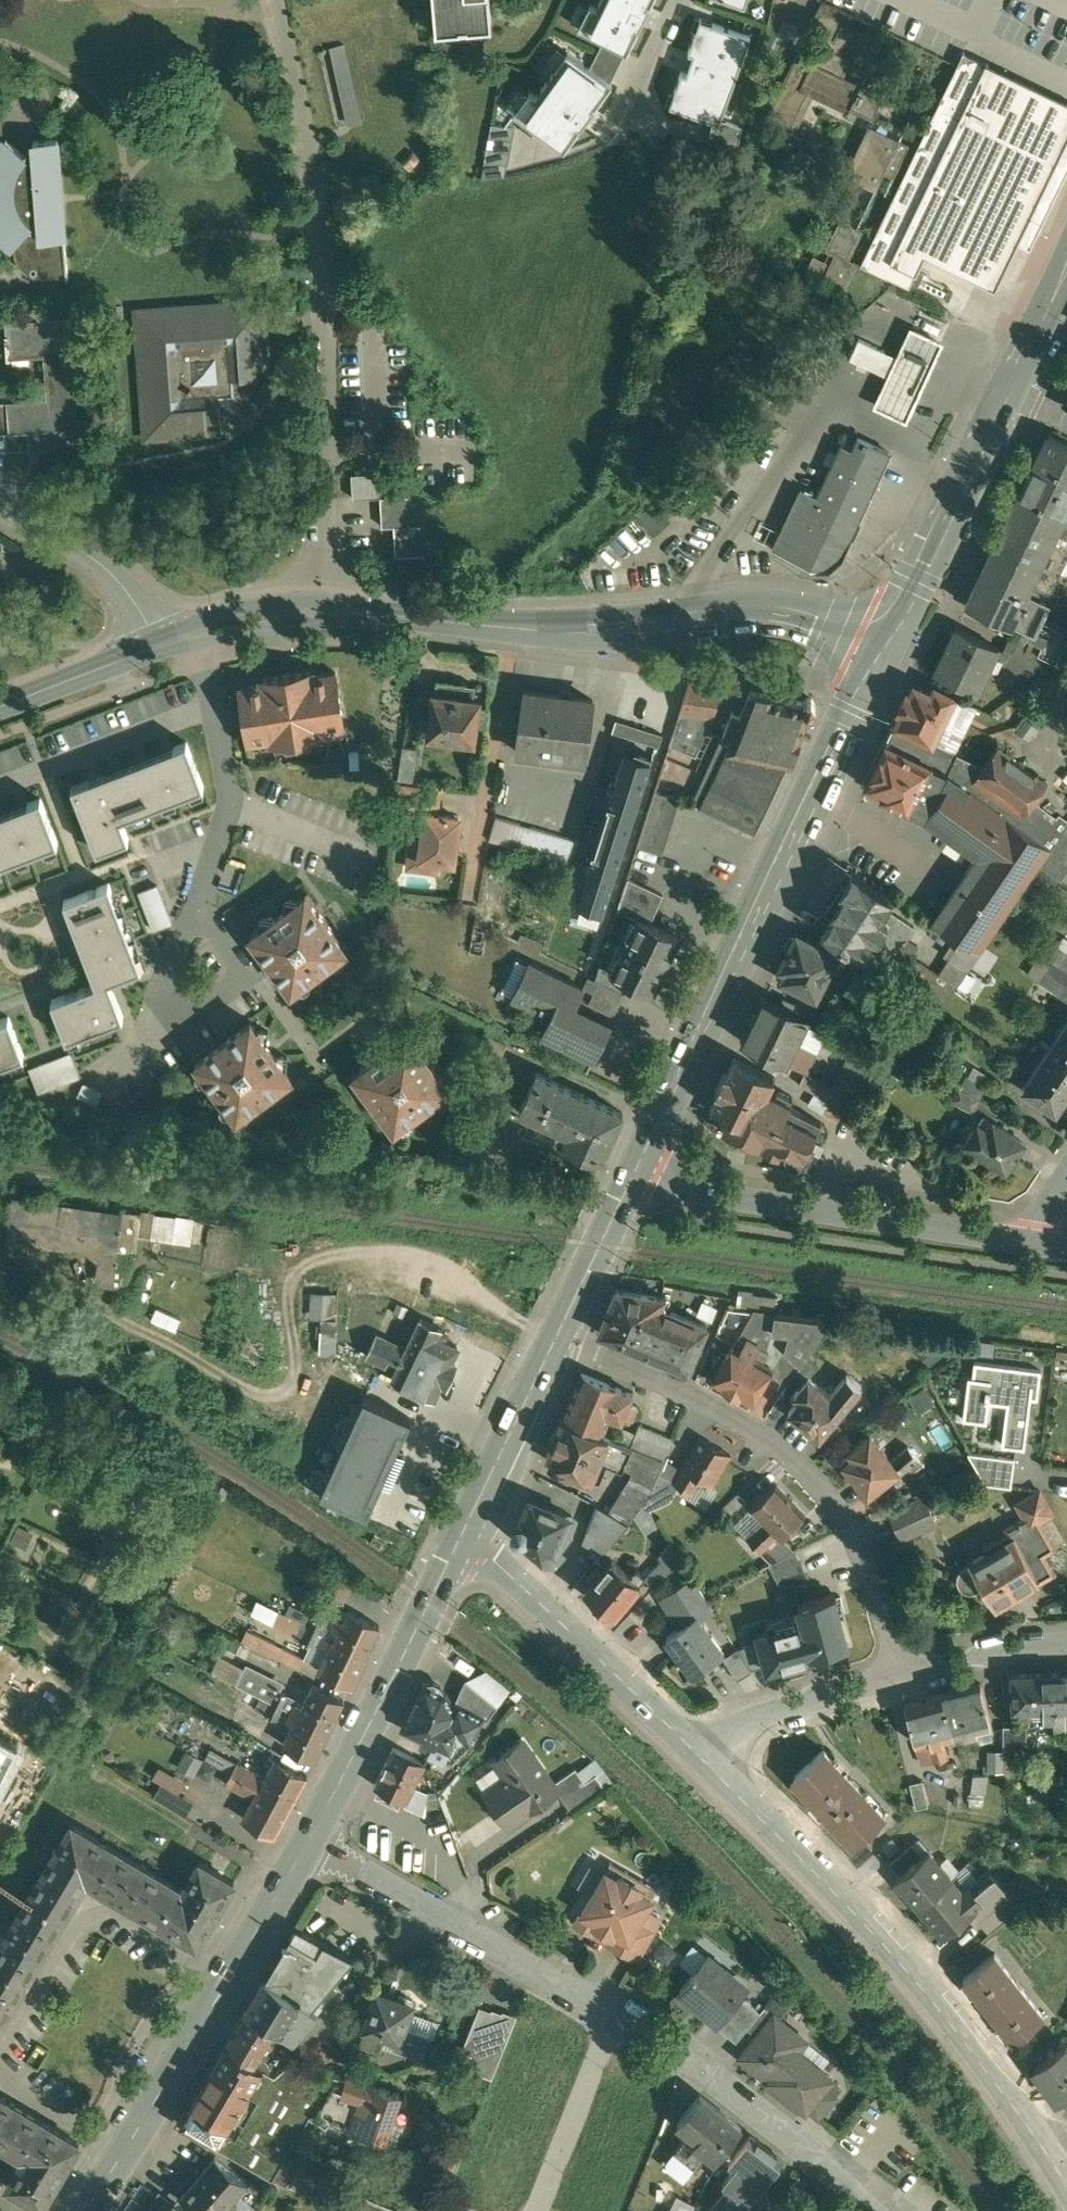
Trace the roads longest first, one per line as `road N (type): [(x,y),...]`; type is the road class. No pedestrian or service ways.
road 1 (secondary): [(879,649),(770,619),(590,631),(336,610),(197,635)]
road 2 (secondary): [(879,649),(629,1183)]
road 3 (residential): [(1052,2154),(966,2033),(889,1941),(692,1744)]
road 4 (residential): [(899,1673),(871,1572),(846,1516),(808,1468),(754,1426),(557,1334)]
road 5 (secondary): [(305,1841),(83,2210)]
road 6 (residential): [(1029,1240),(629,1183)]
road 7 (residential): [(902,2210),(691,2048),(612,2006)]
road 8 (secondary): [(466,1526),(305,1841)]
road 9 (residential): [(612,2006),(305,1841)]
road 10 (residential): [(197,635),(227,779),(196,965)]
road 11 (residential): [(692,1744),(466,1526)]
road 12 (secondary): [(1003,399),(879,649)]
road 13 (residential): [(197,635),(166,606),(0,502)]
road 14 (residential): [(692,1744),(757,1713),(899,1673)]
road 15 (residential): [(612,2006),(533,2210)]
road 16 (secondary): [(557,1334),(466,1526)]
road 17 (secondary): [(197,635),(0,708)]
road 18 (residential): [(899,1673),(1006,1647),(1066,1644)]
road 19 (secondary): [(629,1183),(557,1334)]
road 20 (secondary): [(1066,270),(1003,399)]
road 21 (residential): [(675,0),(629,124)]

